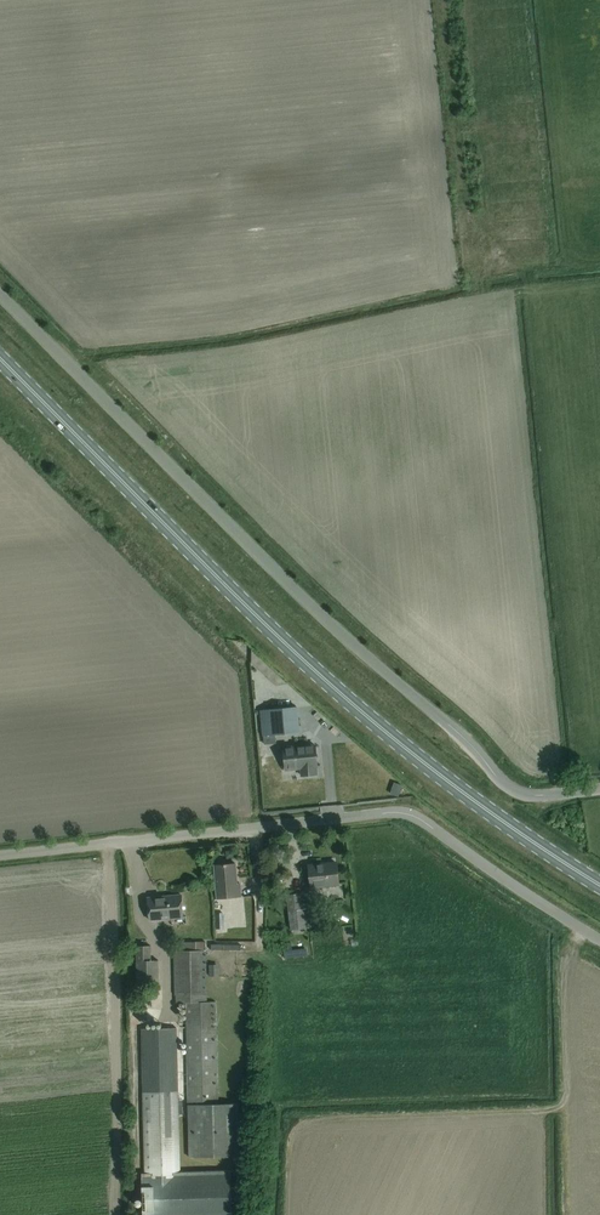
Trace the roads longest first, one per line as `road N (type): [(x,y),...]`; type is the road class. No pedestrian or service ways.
road 1 (secondary): [(0,357),(326,678),(478,804),(599,885)]
road 2 (unclassified): [(0,295),(345,637),(471,744),(500,780),(526,794),(599,789)]
road 3 (unclassified): [(0,856),(392,812),(417,817),(599,938)]

